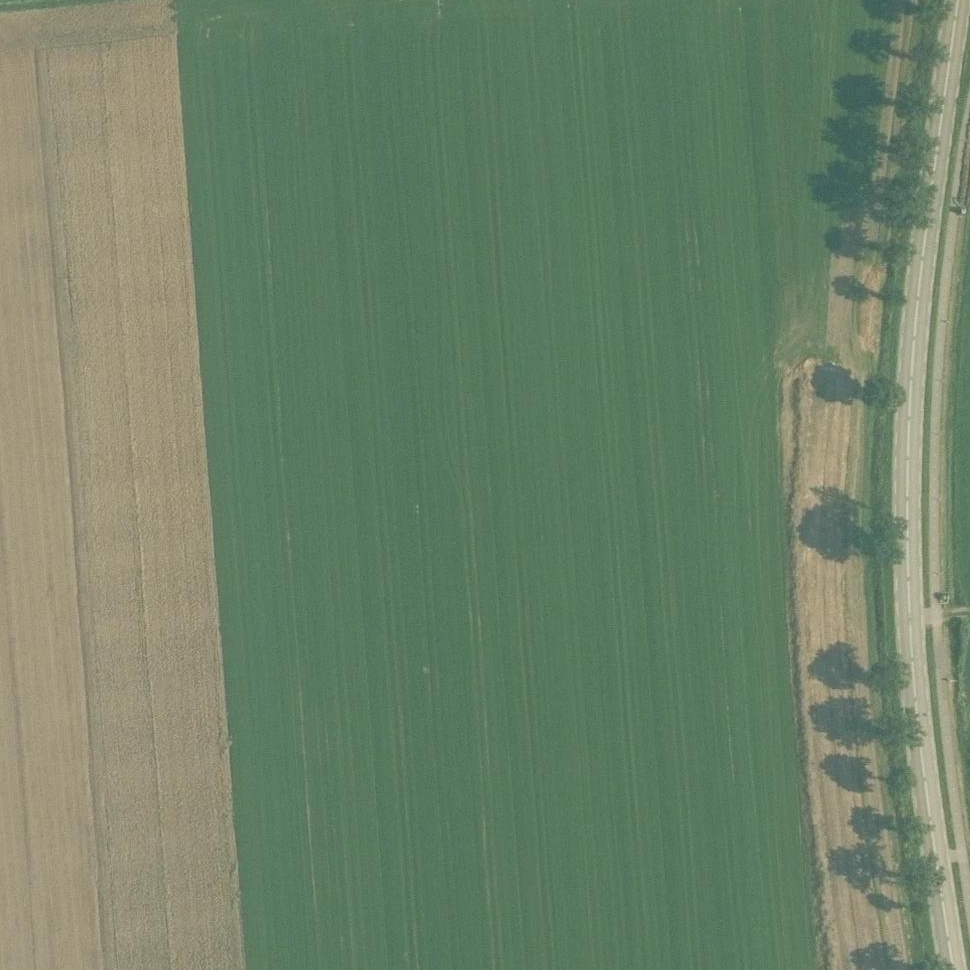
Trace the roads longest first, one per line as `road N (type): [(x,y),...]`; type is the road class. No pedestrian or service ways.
road 1 (secondary): [(955,969),(911,576),(927,242),(960,0)]

